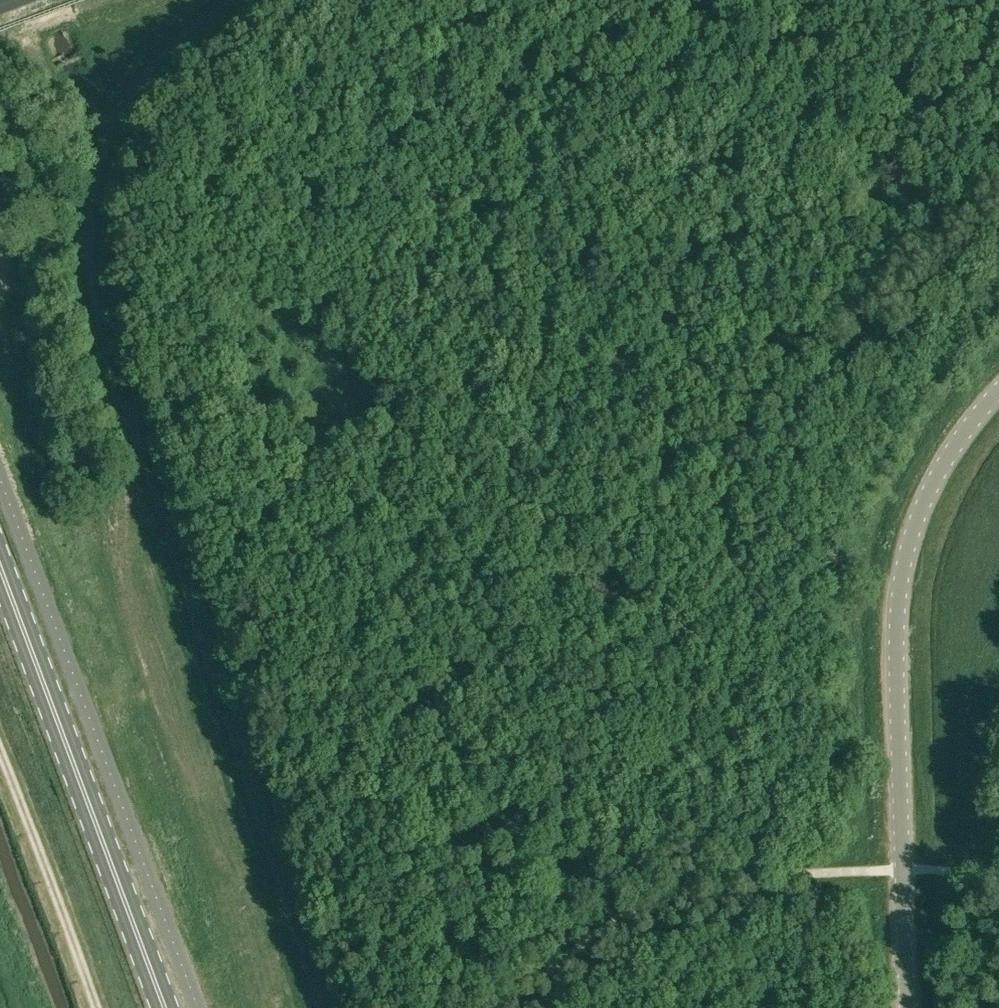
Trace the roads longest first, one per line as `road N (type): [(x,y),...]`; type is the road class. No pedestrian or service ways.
road 1 (tertiary): [(907,1007),(900,593),(932,487),(998,391)]
road 2 (secondary): [(167,1007),(0,561)]
road 3 (track): [(95,1007),(0,753)]

